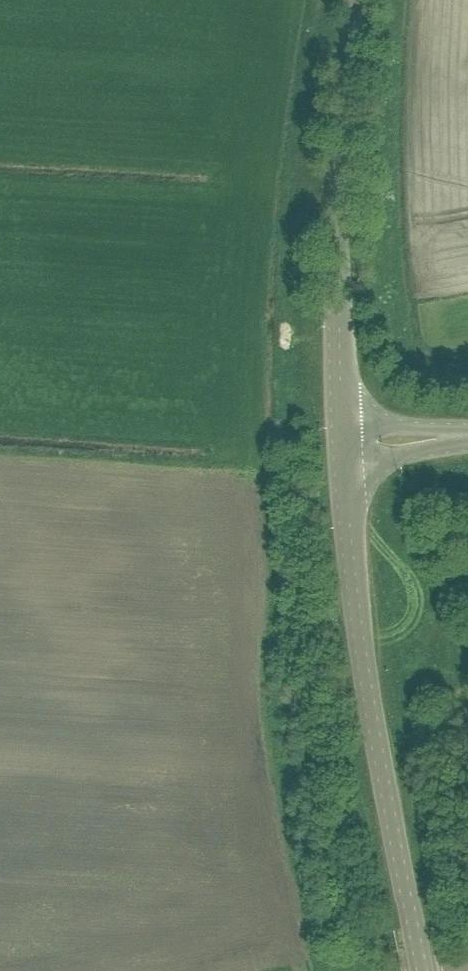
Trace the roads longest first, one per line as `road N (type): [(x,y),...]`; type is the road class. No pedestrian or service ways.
road 1 (tertiary): [(420,970),(353,606),(342,465)]
road 2 (tertiary): [(340,427),(341,99),(356,0)]

